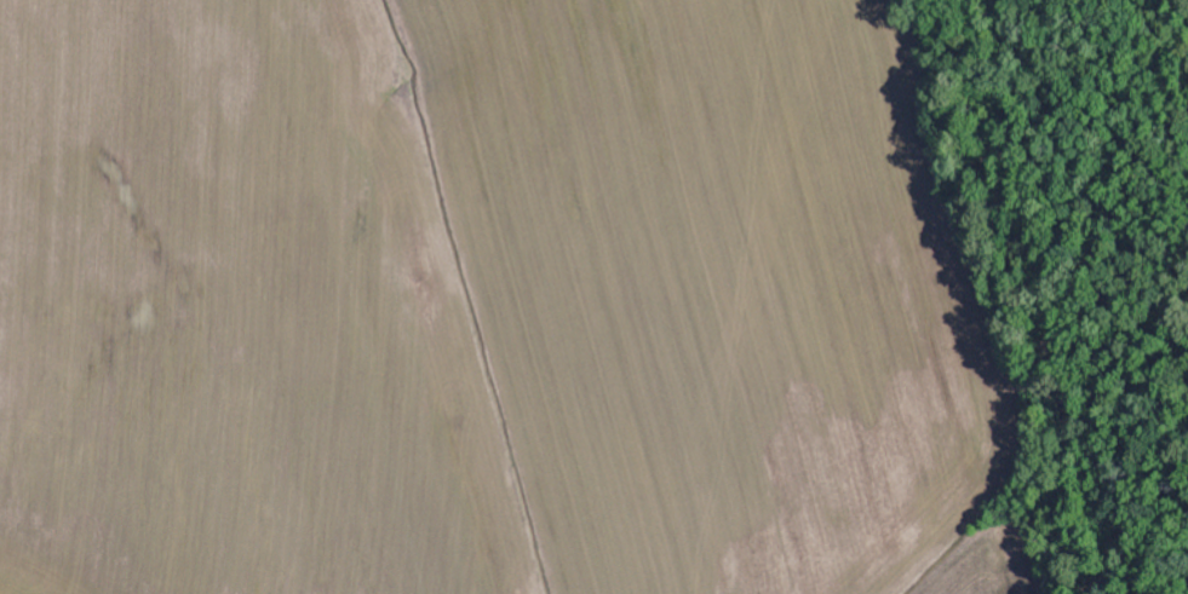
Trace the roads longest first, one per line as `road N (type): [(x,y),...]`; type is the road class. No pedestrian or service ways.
road 1 (residential): [(988,593),(1015,212)]
road 2 (residential): [(1015,212),(1013,0)]

